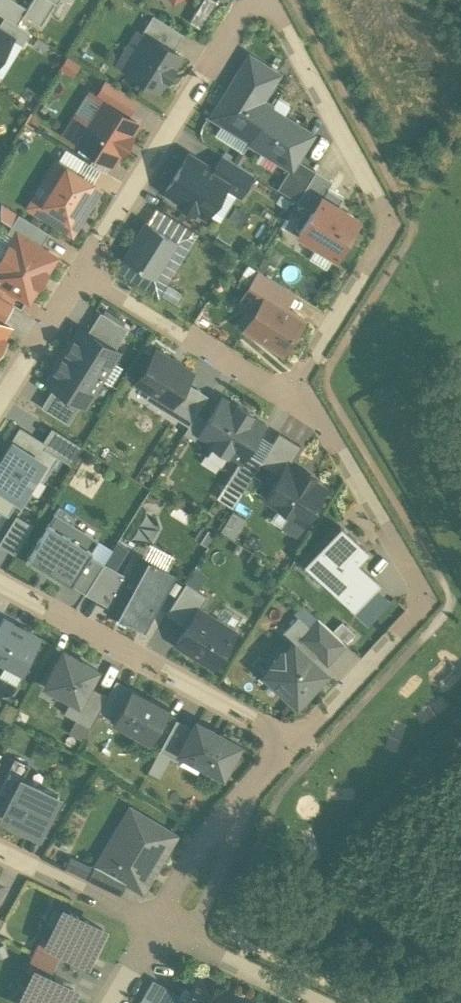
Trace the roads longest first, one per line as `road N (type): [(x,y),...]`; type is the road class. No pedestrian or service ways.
road 1 (residential): [(287,393),(381,240),(385,213),(269,0)]
road 2 (residential): [(294,743),(414,615),(419,590),(319,417),(287,393)]
road 3 (residential): [(0,583),(294,743)]
road 4 (residential): [(81,272),(249,0)]
road 5 (residential): [(81,272),(287,393)]
road 6 (residential): [(156,926),(210,833),(294,743)]
road 7 (residential): [(156,926),(324,1002)]
road 8 (residential): [(0,851),(156,926)]
road 9 (residential): [(0,403),(81,272)]

